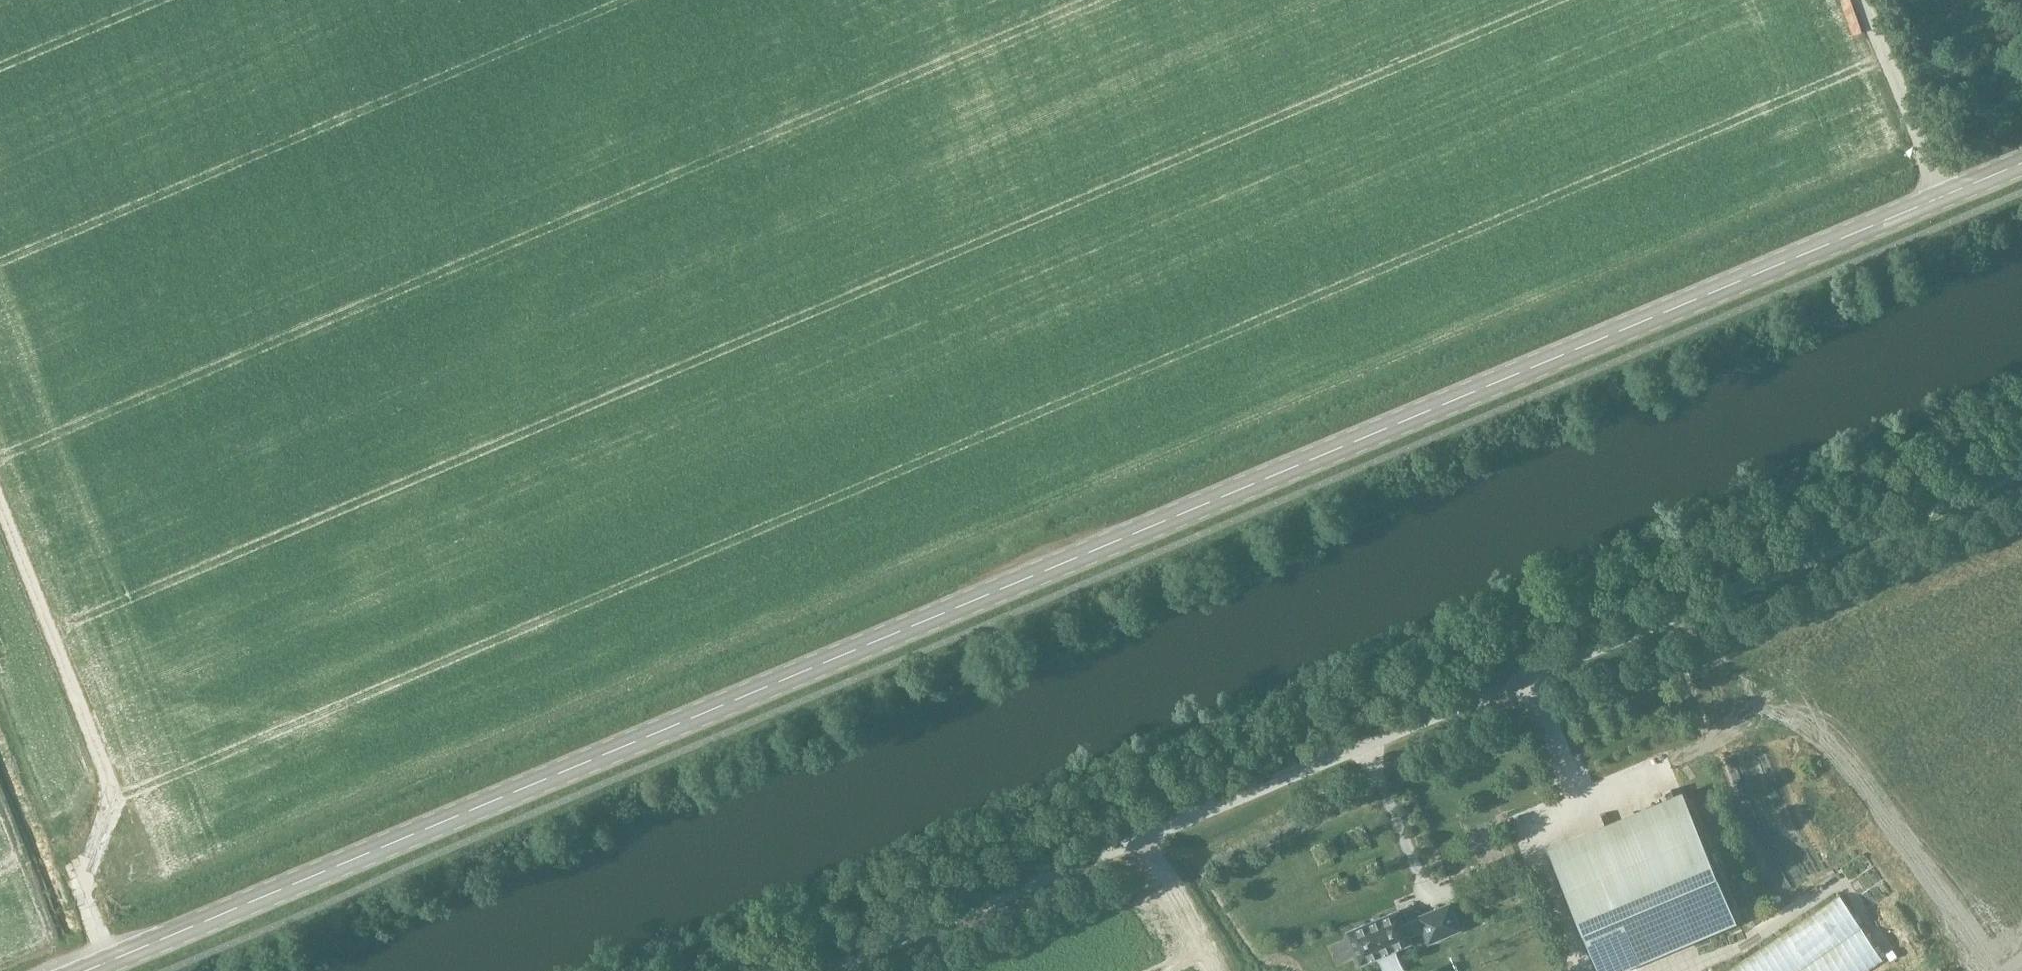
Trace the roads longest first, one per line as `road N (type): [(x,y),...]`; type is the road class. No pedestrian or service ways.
road 1 (primary): [(88,970),(2021,163)]
road 2 (unclassified): [(809,970),(2021,466)]

